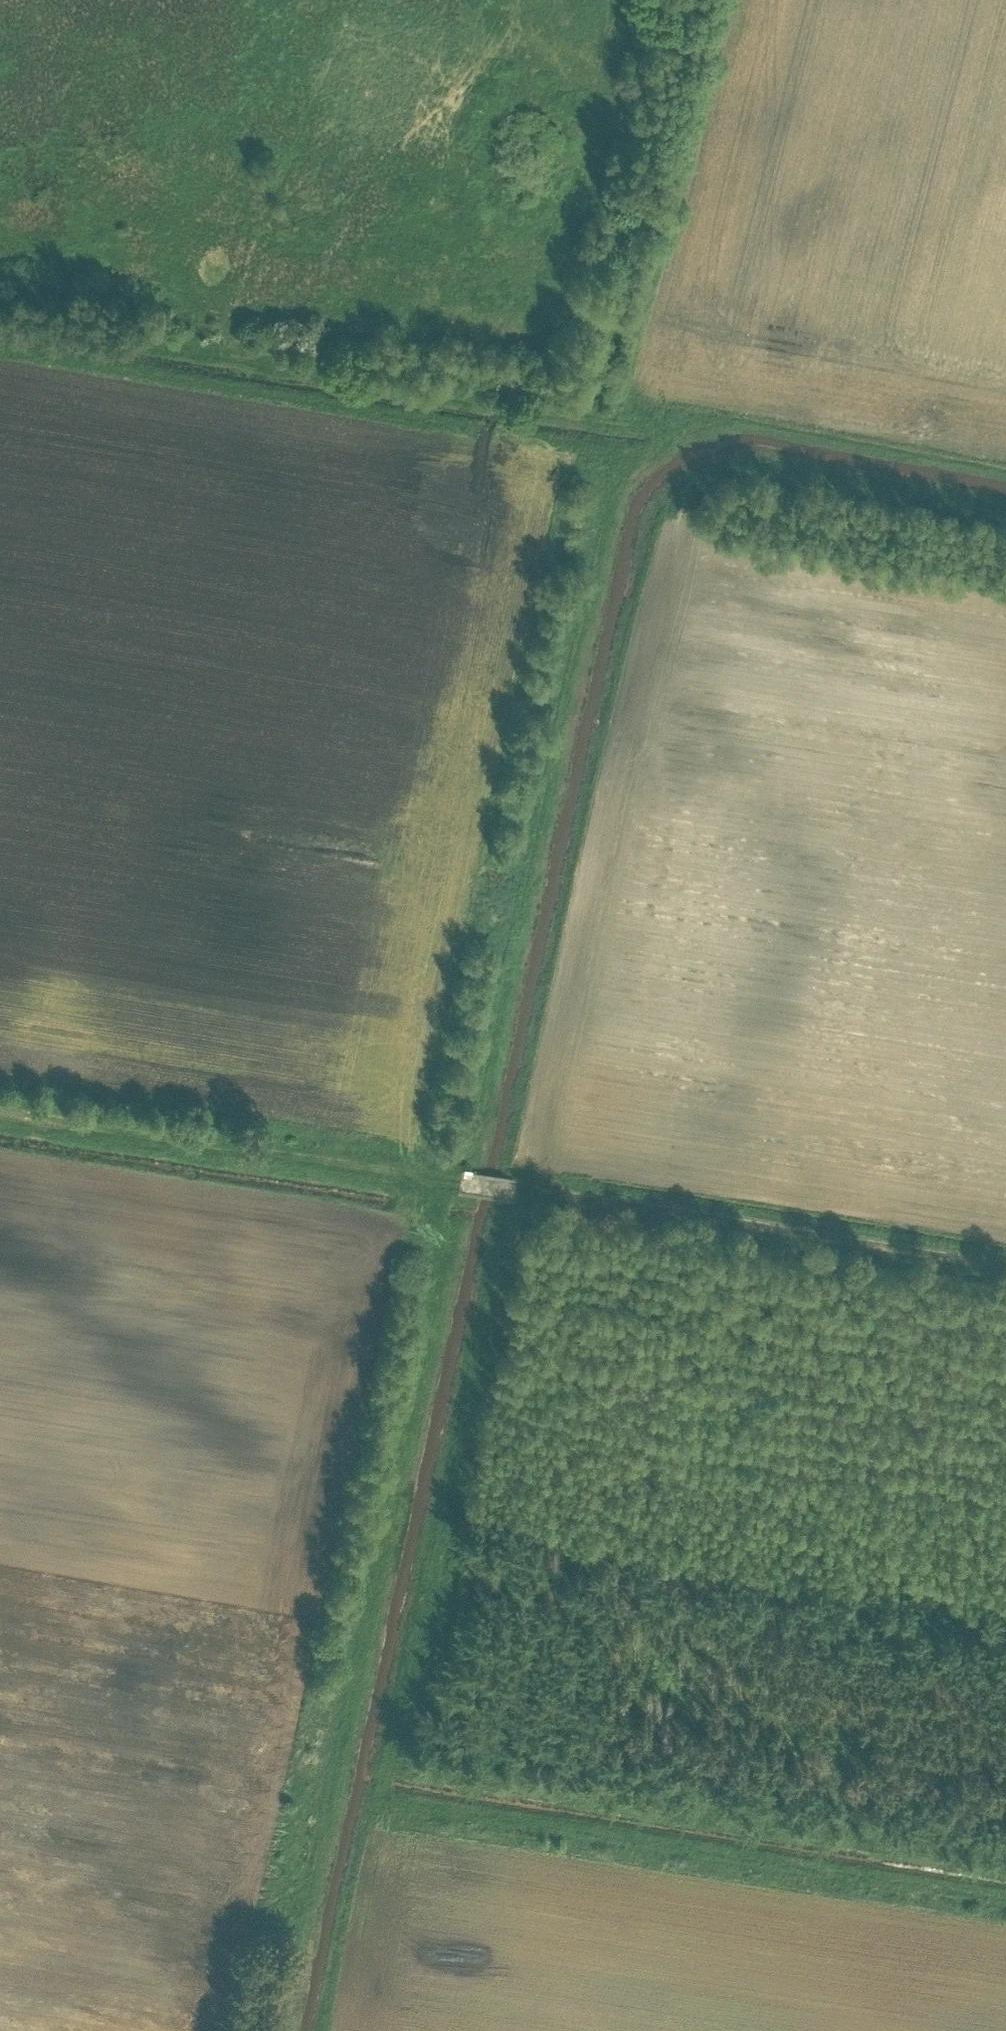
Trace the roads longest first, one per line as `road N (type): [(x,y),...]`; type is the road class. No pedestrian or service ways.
road 1 (track): [(1005,1267),(0,1110)]

